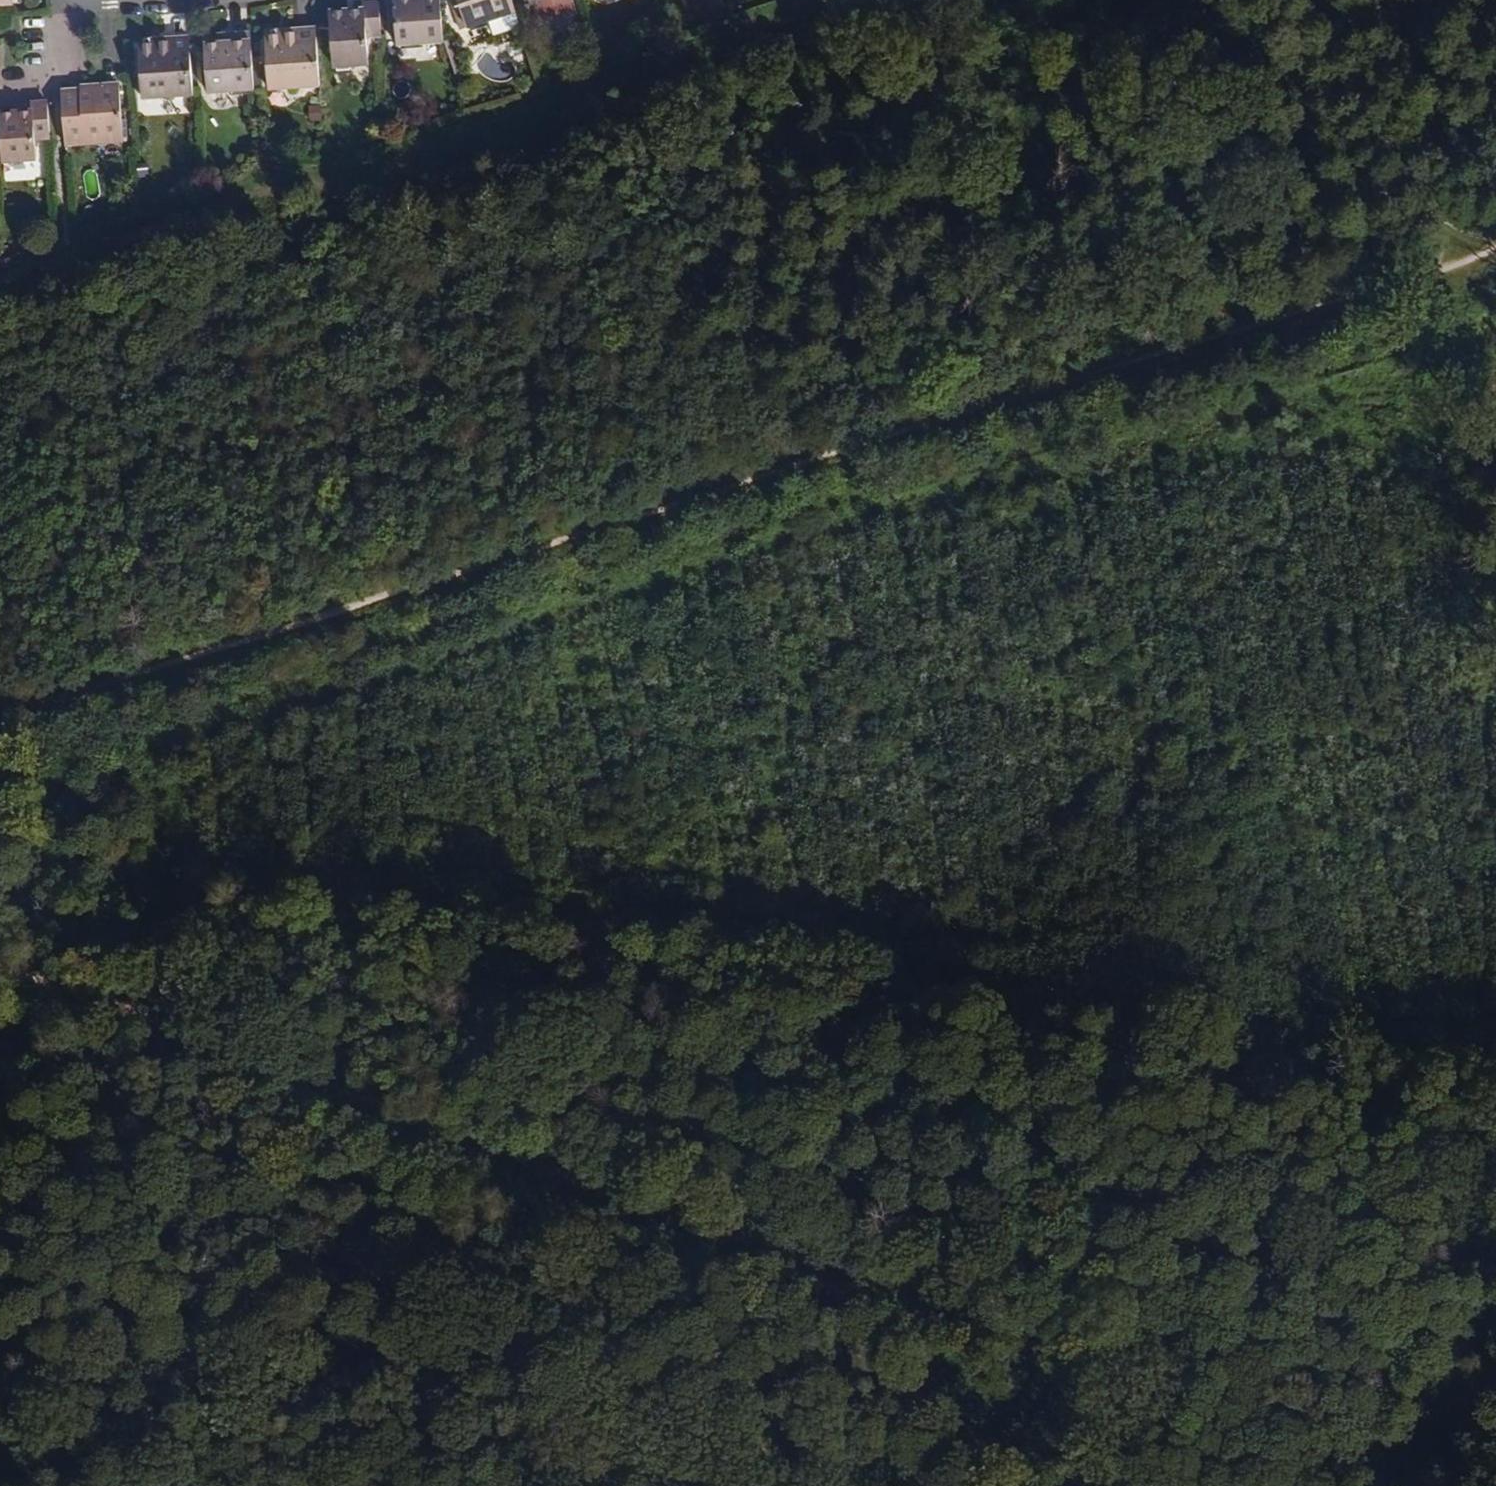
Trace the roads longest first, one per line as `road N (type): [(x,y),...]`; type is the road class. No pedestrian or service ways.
road 1 (track): [(0,962),(1084,1394),(1063,1485)]
road 2 (track): [(1495,241),(1453,268),(1327,0)]
road 3 (track): [(1084,1394),(1348,1485)]

